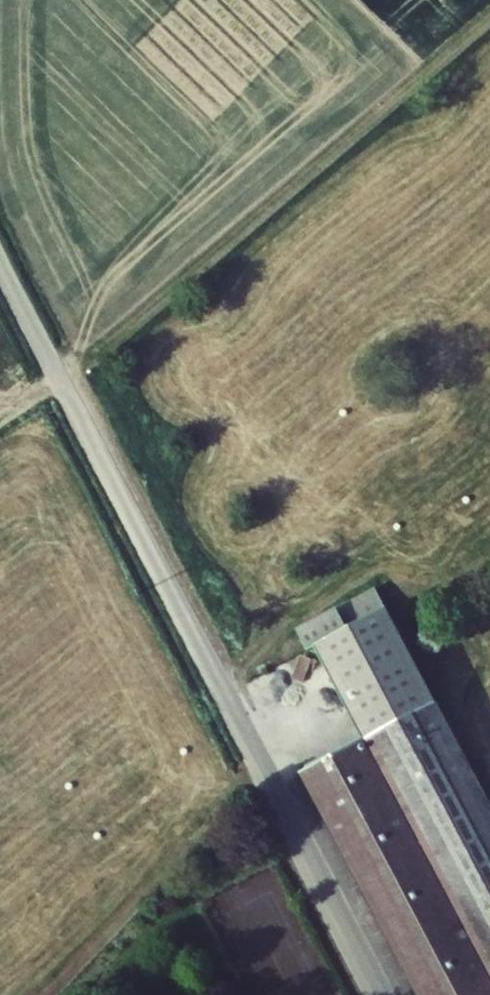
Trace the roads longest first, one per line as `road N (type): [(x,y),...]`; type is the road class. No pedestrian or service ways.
road 1 (unclassified): [(0,260),(382,994)]

